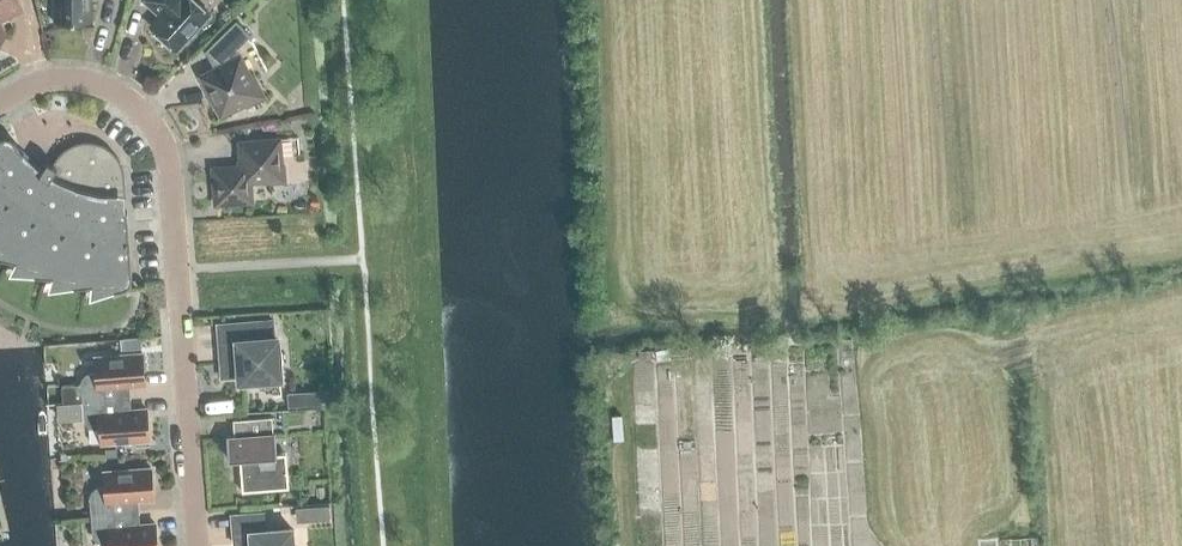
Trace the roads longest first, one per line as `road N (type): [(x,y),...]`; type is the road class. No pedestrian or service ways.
road 1 (residential): [(0,101),(51,79),(94,82),(129,100),(162,142),(195,545)]

